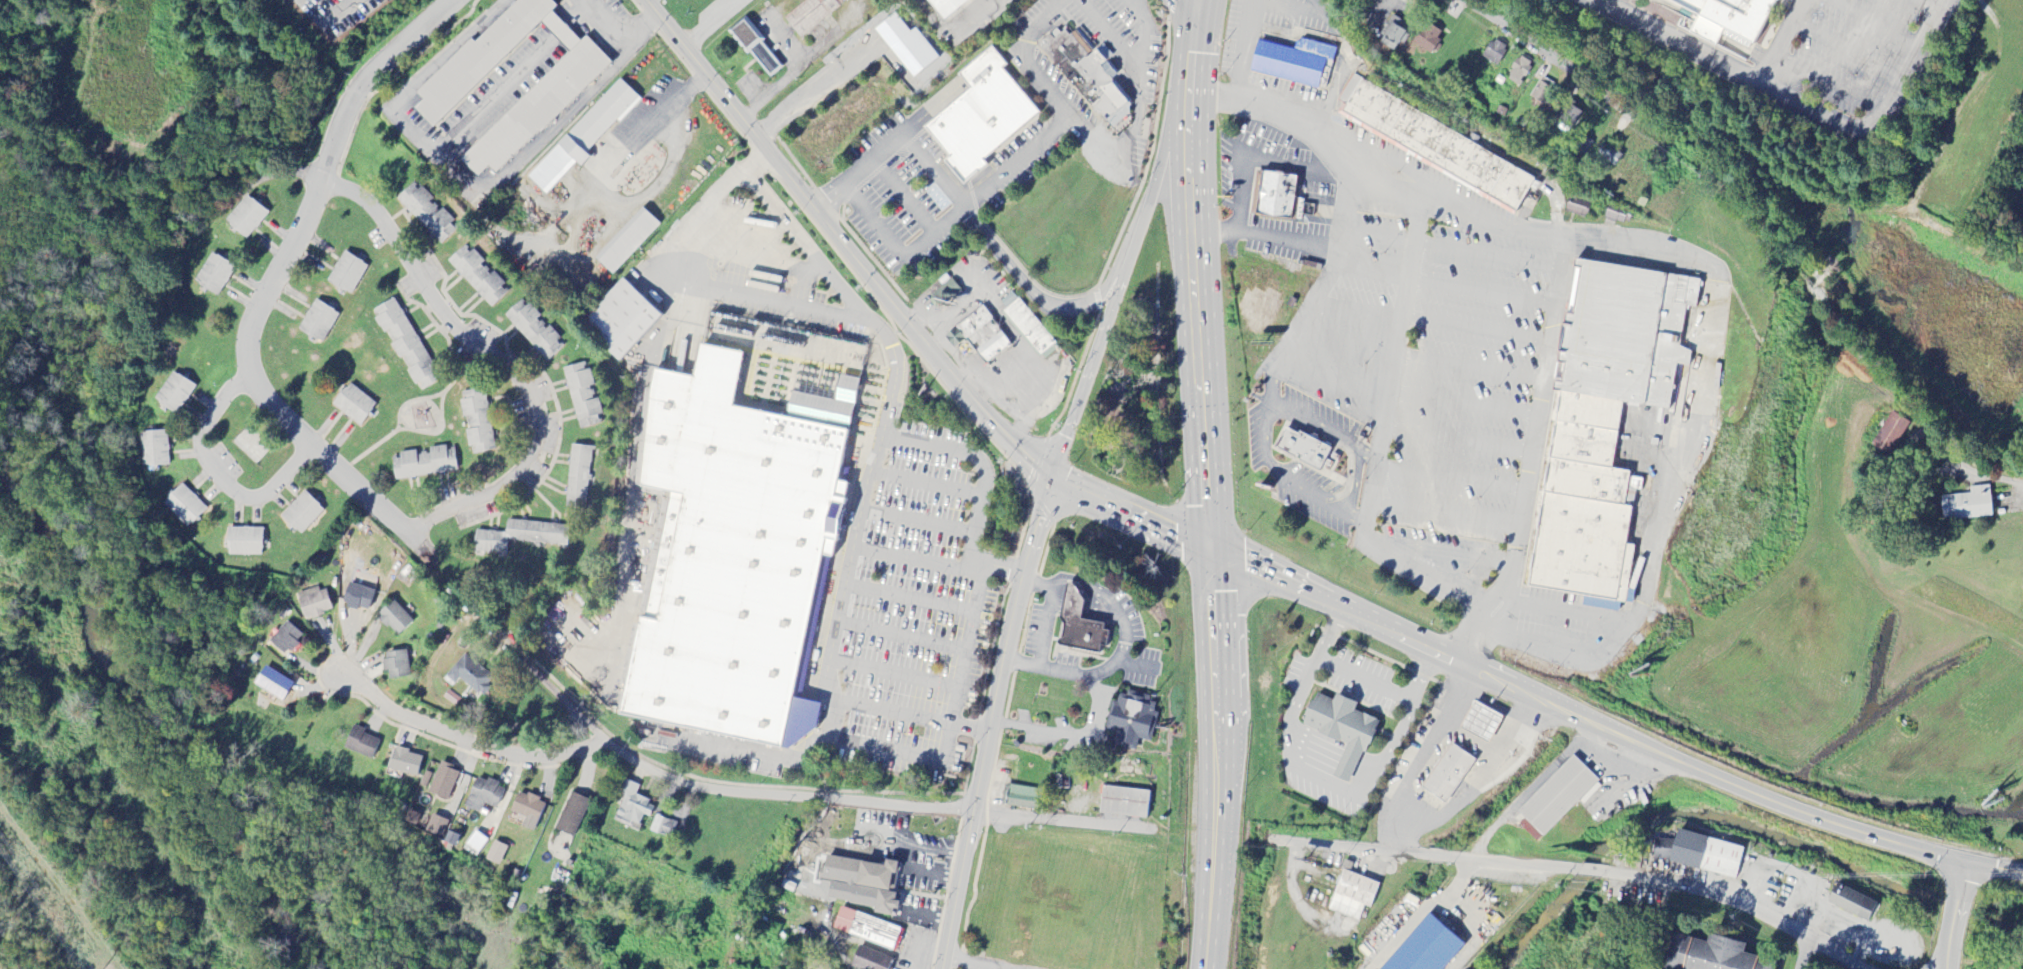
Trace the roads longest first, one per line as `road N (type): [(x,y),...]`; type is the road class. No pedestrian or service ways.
road 1 (residential): [(1213,552),(1785,811),(1964,868),(2022,876)]
road 2 (residential): [(1184,89),(1313,126),(1559,257),(1528,487),(1477,670)]
road 3 (residential): [(1213,552),(1048,476),(1020,454),(643,0)]
road 4 (residential): [(407,531),(301,436),(253,378),(245,348),(349,103),(454,0)]
road 5 (residential): [(1866,968),(1811,936),(1632,880),(1284,843)]
road 6 (residential): [(971,813),(679,783),(637,767),(501,638)]
road 7 (residential): [(321,183),(375,210),(428,292),(466,338),(512,371),(539,416),(536,447),(505,486),(407,531)]
road 8 (residential): [(943,968),(1048,476)]
road 9 (trunk): [(1209,968),(1221,721),(1213,552)]
road 10 (residential): [(1184,89),(1102,345),(1048,476)]
road 11 (trunk): [(1201,385),(1184,89),(1196,0)]
road 12 (residential): [(323,652),(355,697),(485,757),(551,766),(576,763),(610,742)]
road 13 (residential): [(313,448),(262,497),(241,497),(226,485),(199,437),(206,418),(253,378)]
road 14 (residential): [(1467,0),(1640,117)]
road 15 (residential): [(241,497),(244,514),(285,546),(317,541),(370,498)]
road 16 (trunk): [(1213,552),(1201,385)]

